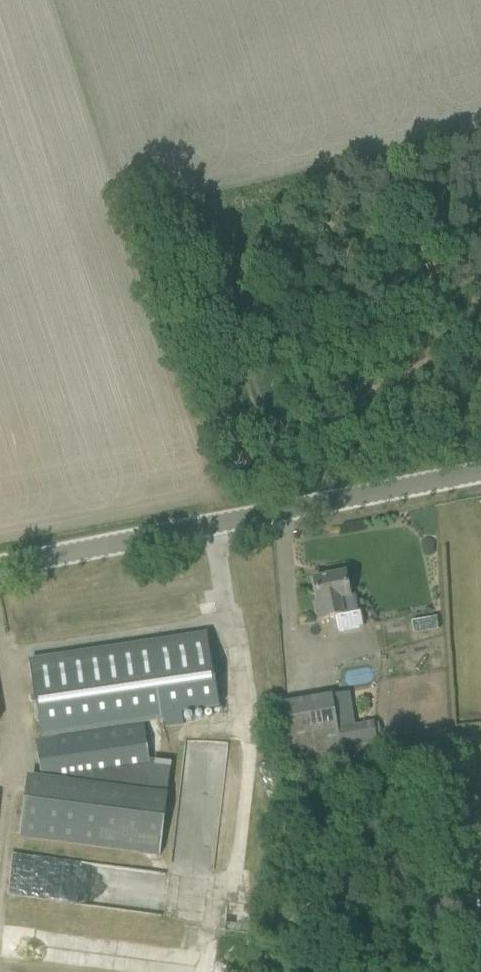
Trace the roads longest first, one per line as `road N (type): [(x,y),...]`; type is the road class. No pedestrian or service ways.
road 1 (tertiary): [(480,470),(0,567)]

